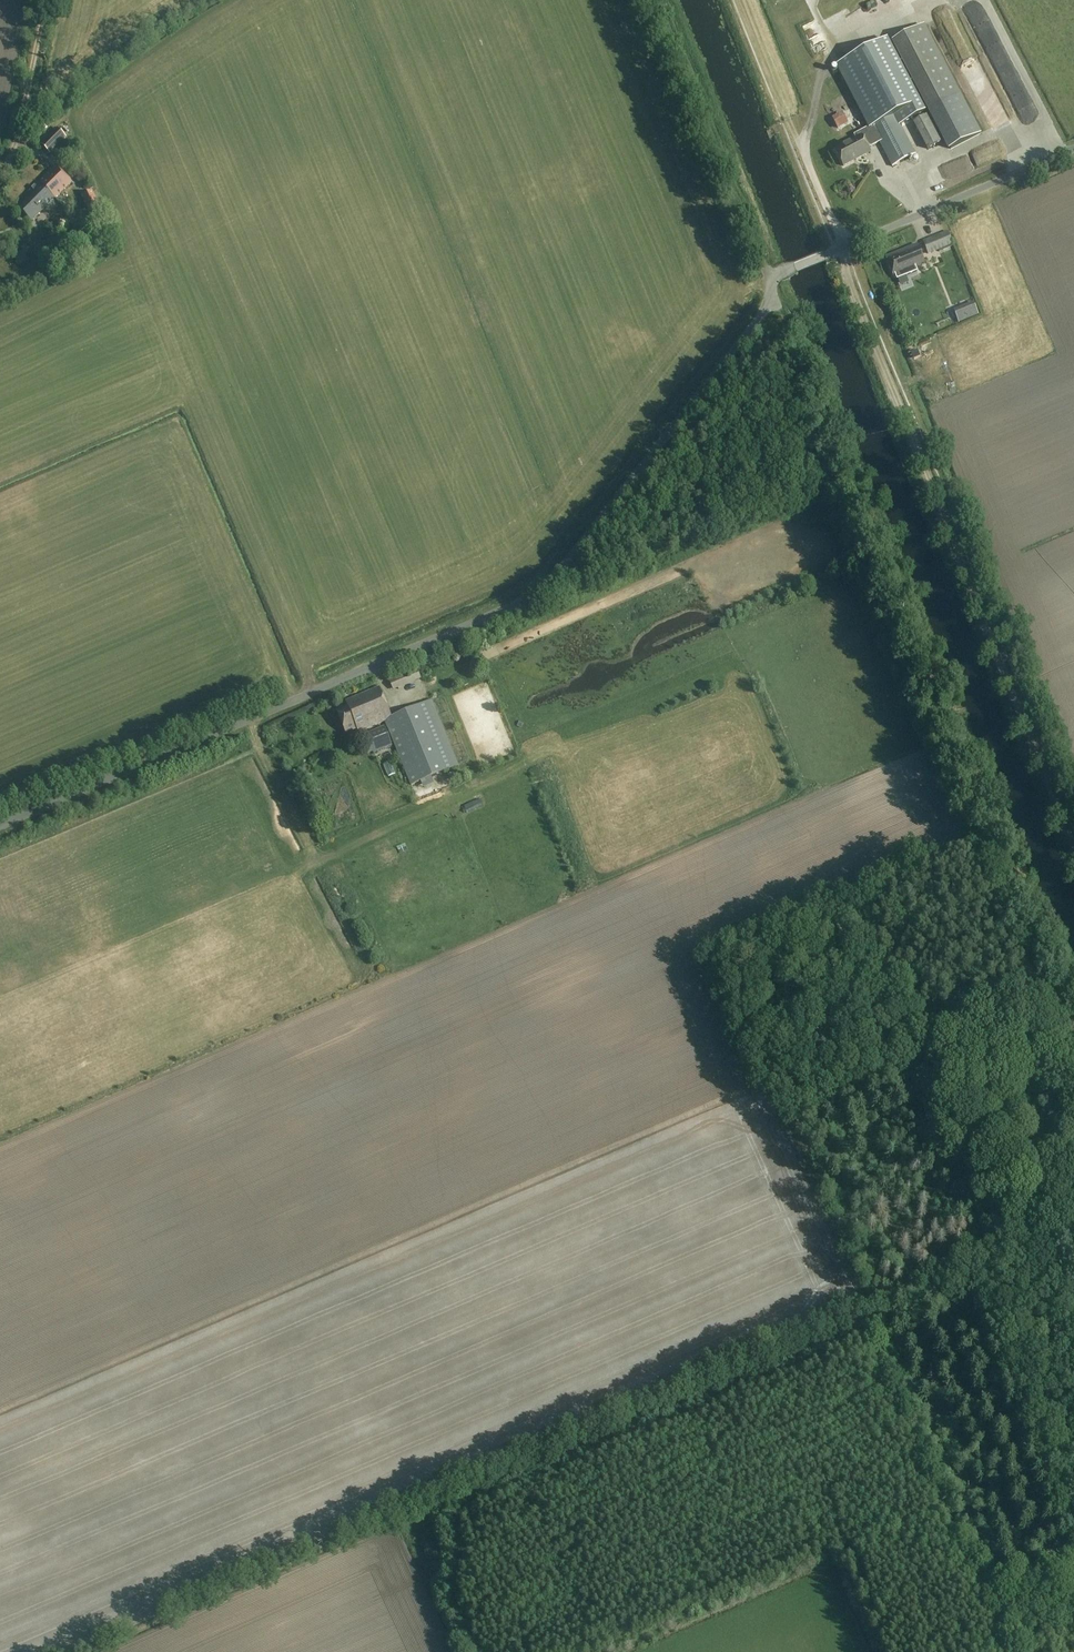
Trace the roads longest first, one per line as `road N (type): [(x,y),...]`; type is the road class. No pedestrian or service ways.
road 1 (unclassified): [(0,824),(531,595),(747,334),(777,275),(1073,147)]
road 2 (track): [(1073,837),(835,250)]
road 3 (track): [(0,170),(20,127),(46,0)]

